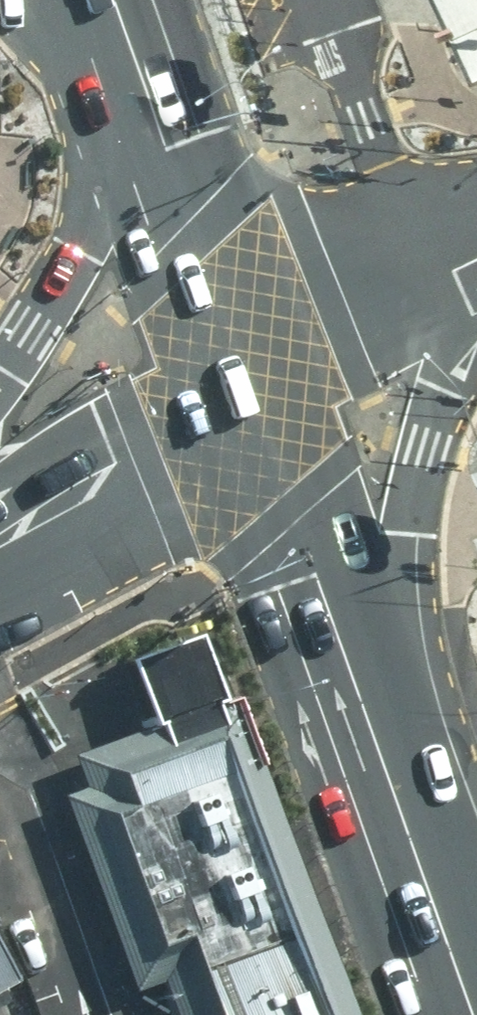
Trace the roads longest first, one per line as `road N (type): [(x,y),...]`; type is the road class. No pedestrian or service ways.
road 1 (primary): [(476,335),(439,392),(425,442),(377,734)]
road 2 (primary): [(123,29),(253,393)]
road 3 (primary): [(0,373),(74,233),(123,29)]
road 4 (primary): [(253,393),(377,734)]
road 5 (primary): [(377,734),(475,1014)]
road 6 (secondary): [(0,535),(253,393)]
road 7 (unclassified): [(253,393),(415,287),(476,258)]

